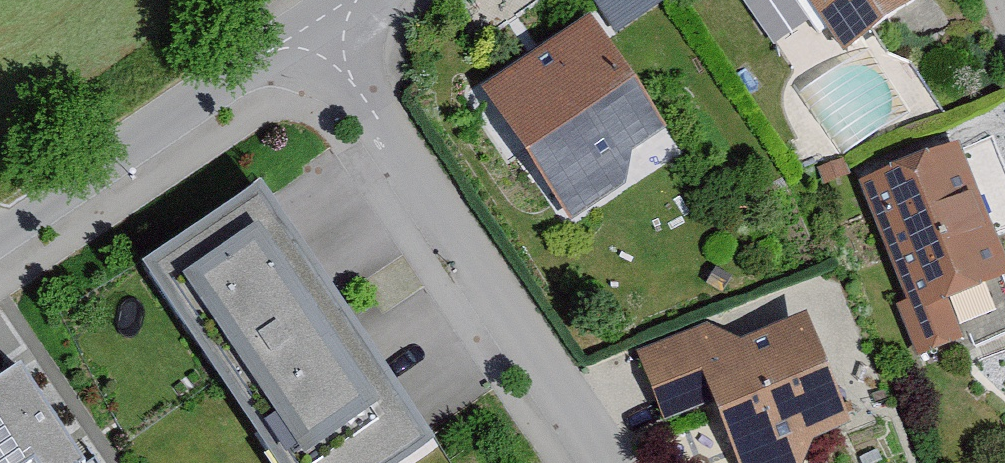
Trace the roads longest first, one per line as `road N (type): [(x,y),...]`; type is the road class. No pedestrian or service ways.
road 1 (residential): [(587,462),(318,31)]
road 2 (residential): [(318,31),(0,246)]

